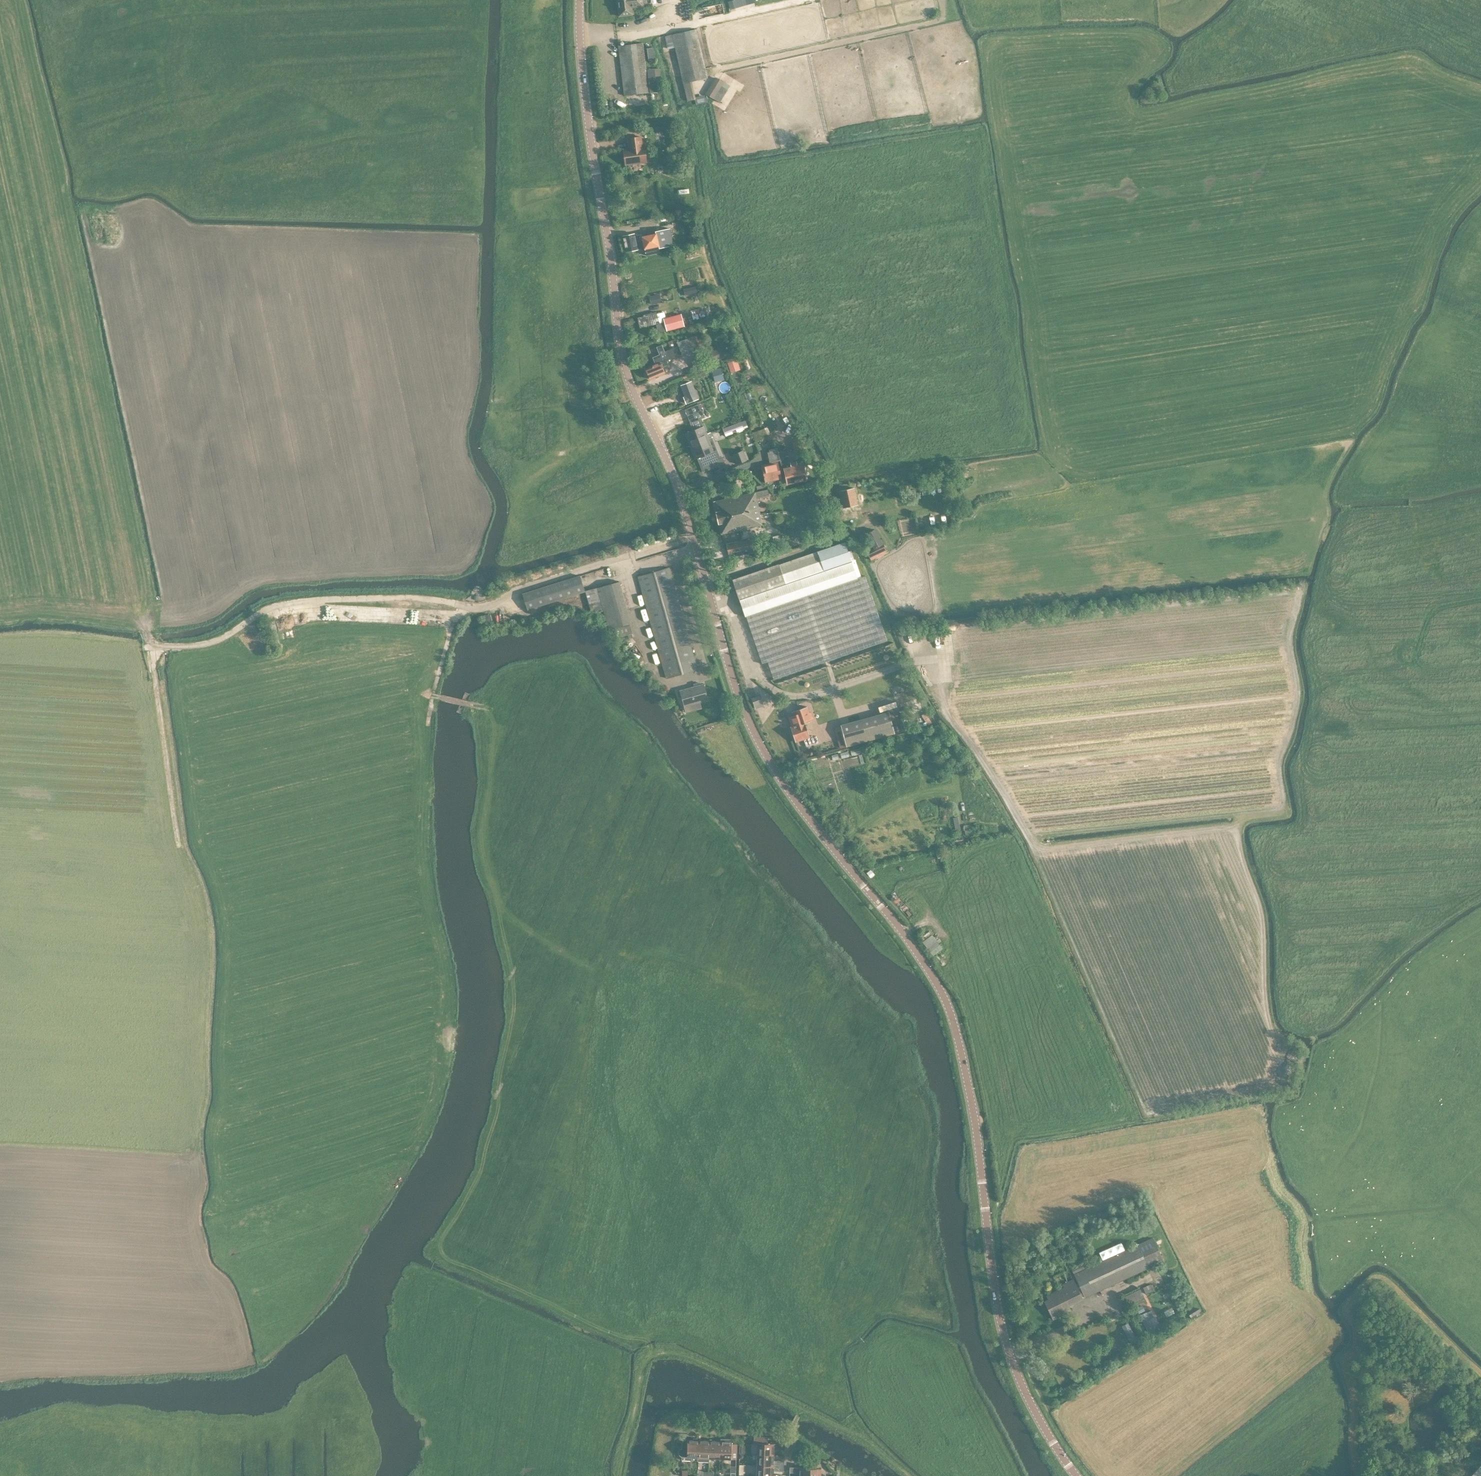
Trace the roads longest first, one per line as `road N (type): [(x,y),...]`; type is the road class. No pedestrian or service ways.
road 1 (tertiary): [(1076,1475),(1039,1420),(1007,1347),(973,1114),(944,997),(752,732),(682,501),(626,371),(581,65),(579,0)]
road 2 (track): [(650,1341),(616,1335),(447,1259),(440,1249),(482,1168),(514,1001),(482,845),(494,726),(487,709),(434,697)]
road 3 (track): [(151,627),(179,849),(207,947),(194,1141)]
road 4 (track): [(909,1475),(858,1436),(707,1365),(659,1351),(645,1359),(618,1475)]
road 5 (track): [(468,606),(413,597),(297,603),(259,612),(218,640),(140,648)]
road 6 (track): [(653,1353),(621,1183)]
road 7 (track): [(468,606),(449,632),(428,725)]

